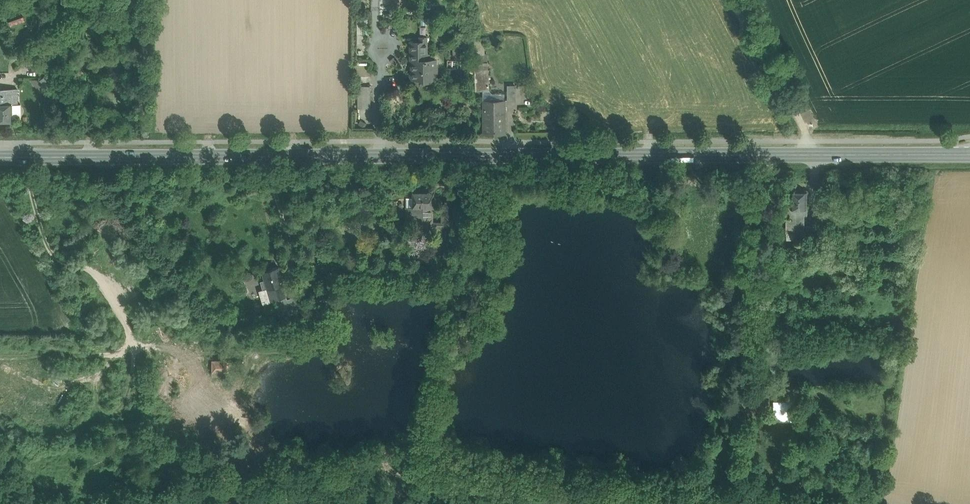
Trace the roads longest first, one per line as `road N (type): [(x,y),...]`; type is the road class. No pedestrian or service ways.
road 1 (primary): [(0,157),(969,155)]
road 2 (track): [(734,0),(825,155)]

